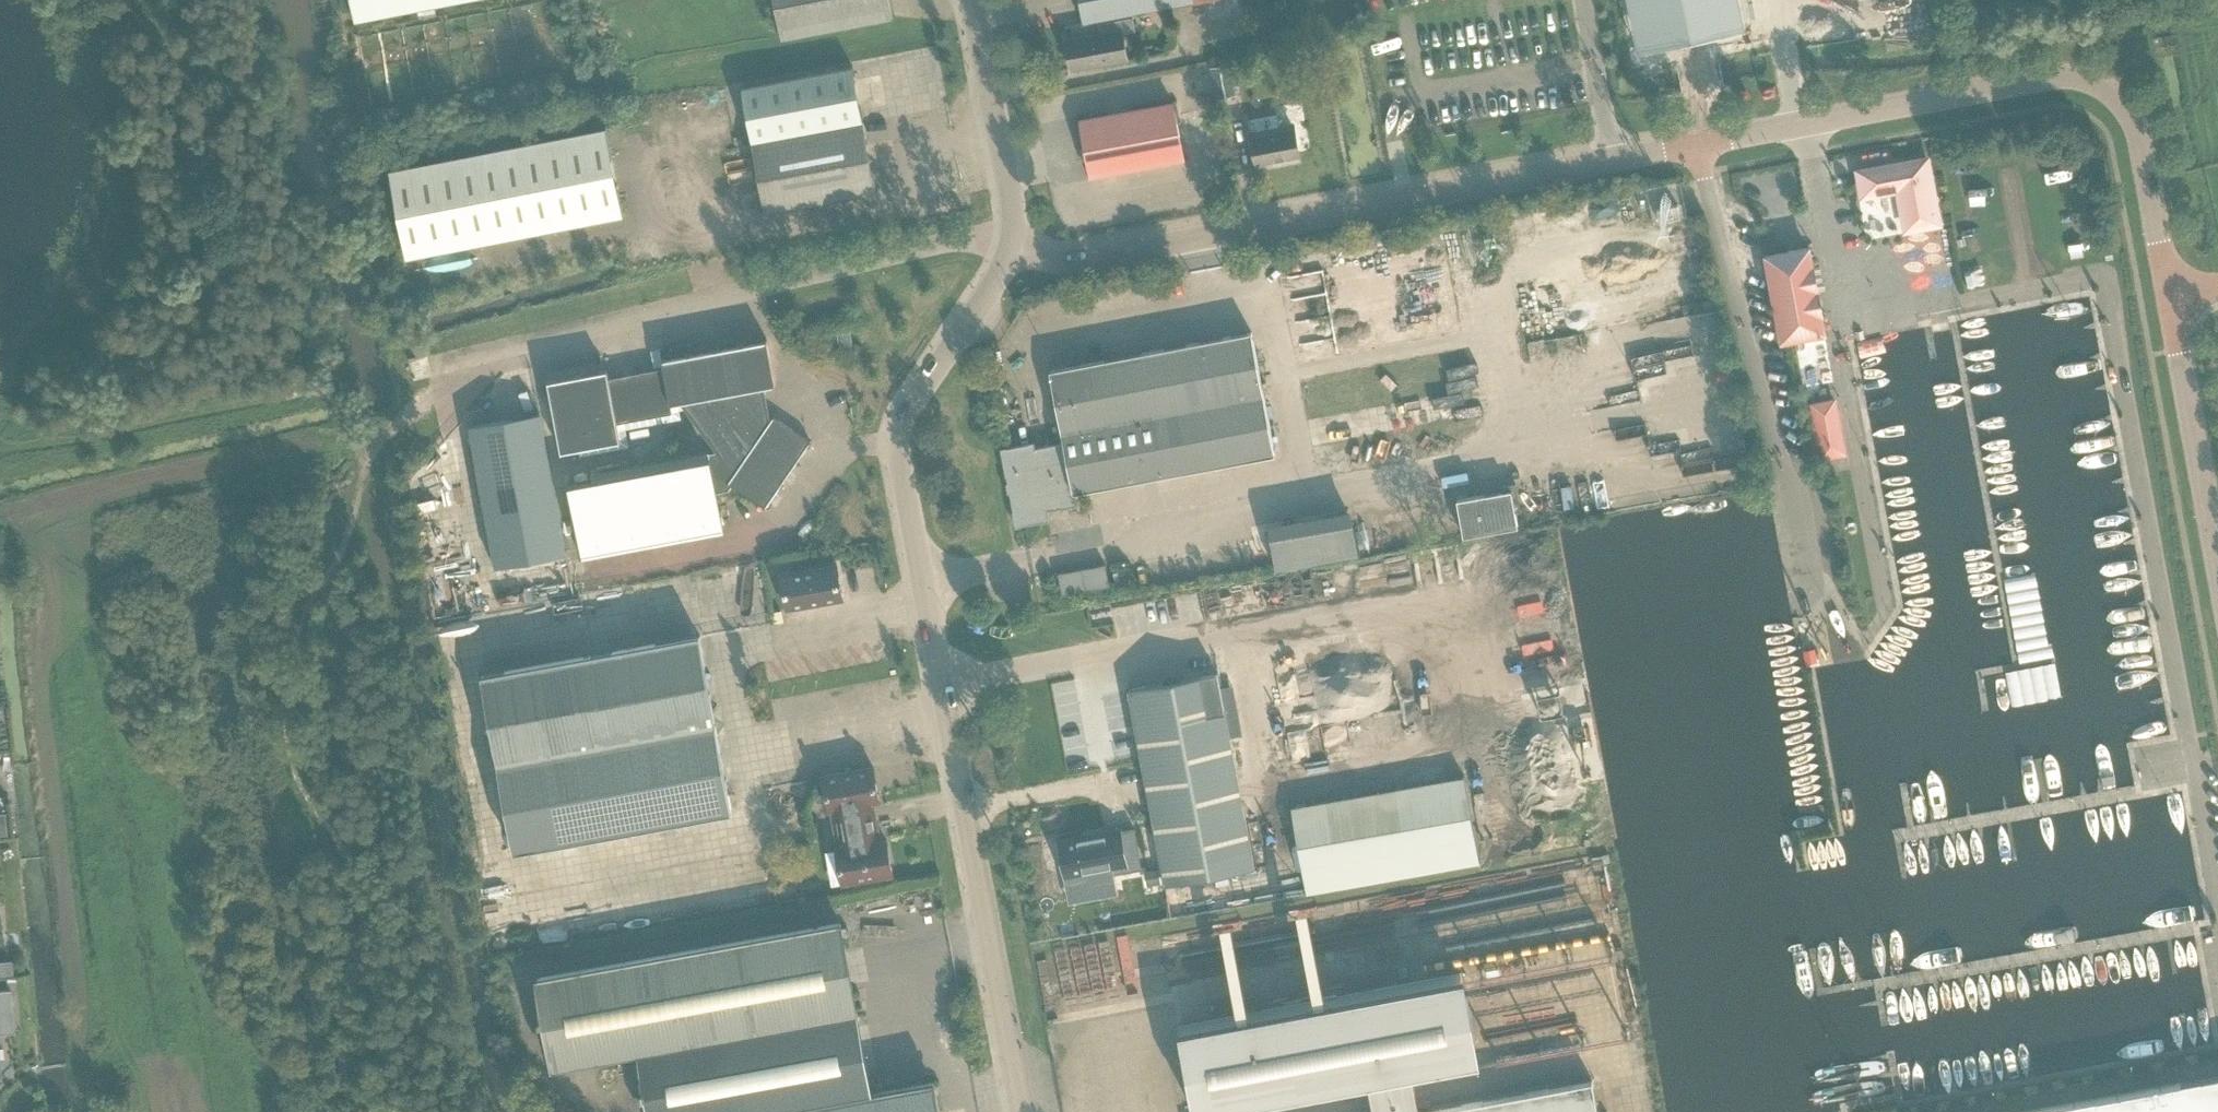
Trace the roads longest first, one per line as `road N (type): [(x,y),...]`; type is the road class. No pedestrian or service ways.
road 1 (unclassified): [(1014,258),(1072,264),(1615,157),(2074,77),(2119,93),(2137,130),(2167,297)]
road 2 (unclassified): [(1023,1111),(898,453),(921,391),(1014,258)]
road 3 (unclassified): [(459,383),(509,351),(1017,231)]
road 4 (unclassified): [(2167,297),(2217,546)]
road 5 (unclassified): [(1017,231),(969,0)]

